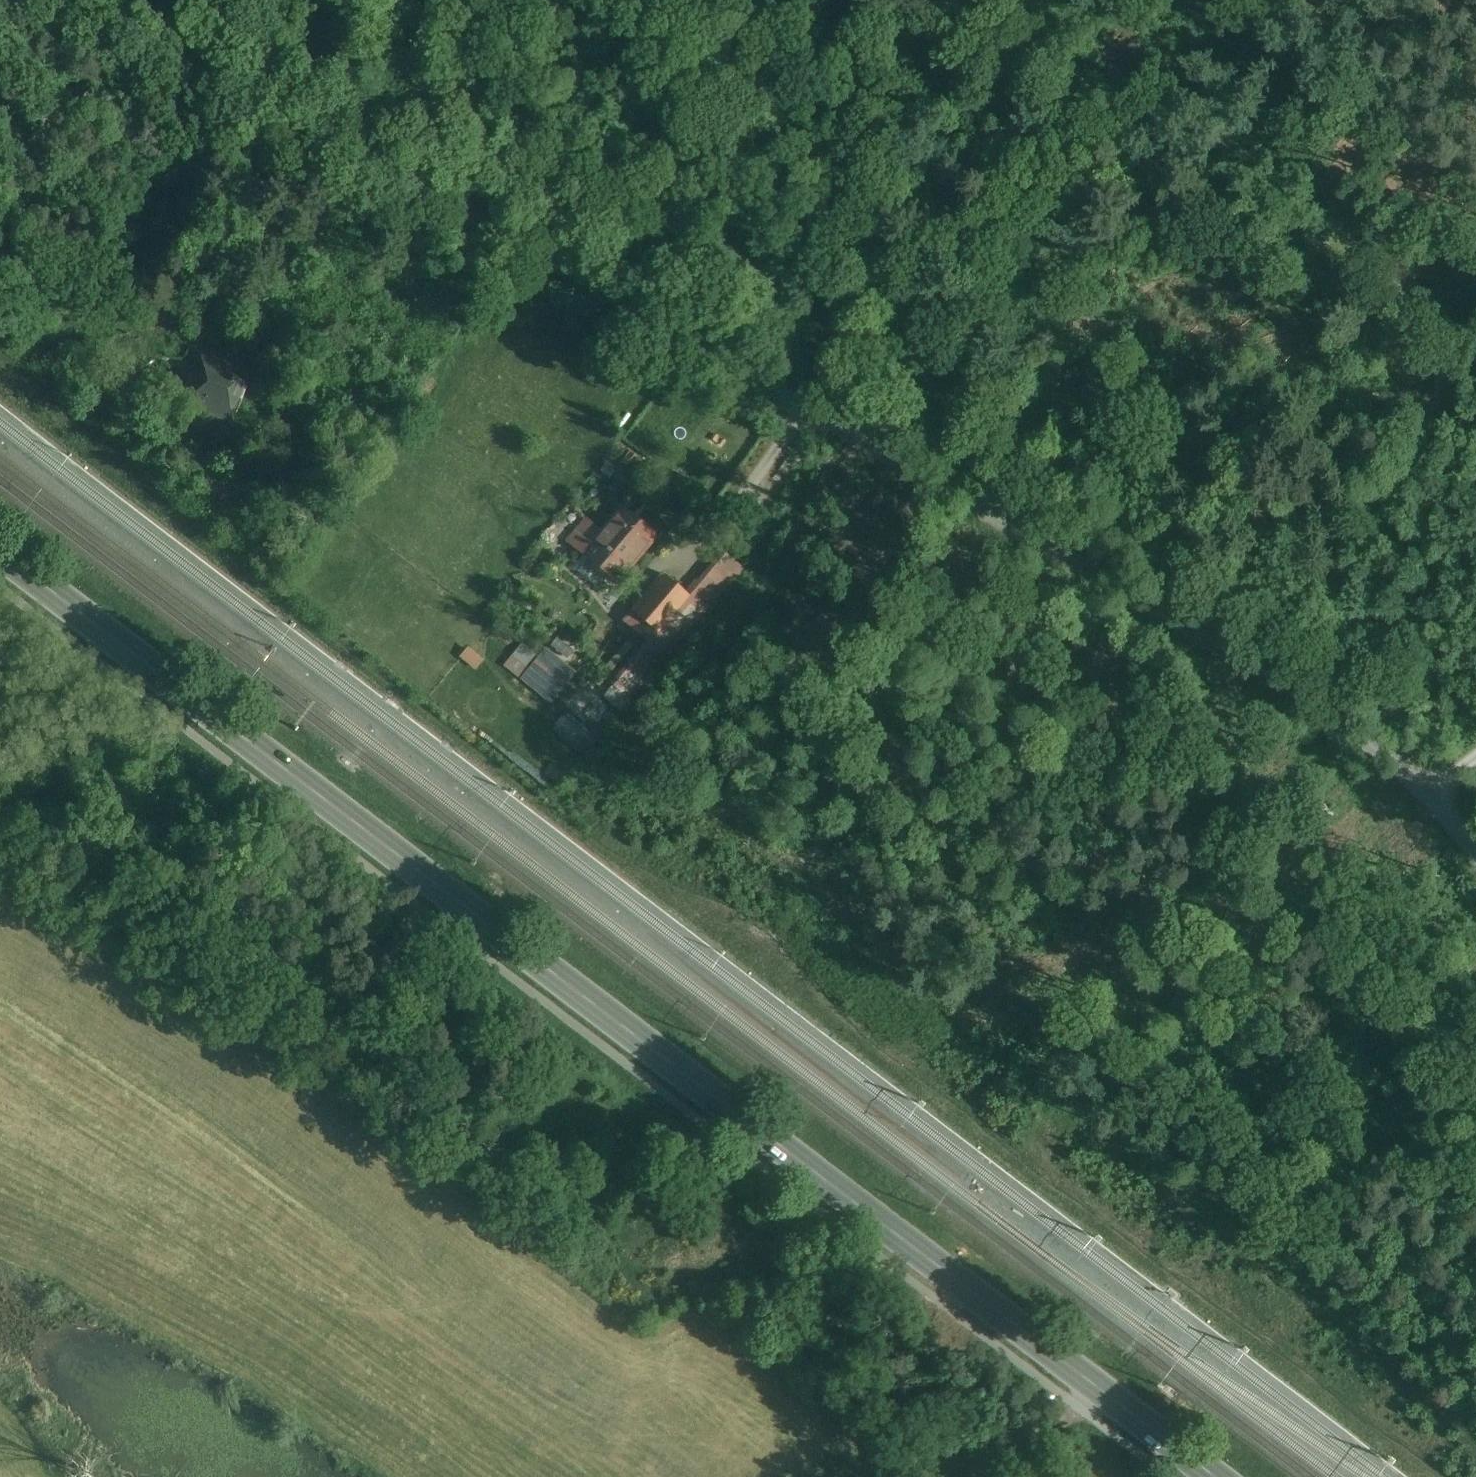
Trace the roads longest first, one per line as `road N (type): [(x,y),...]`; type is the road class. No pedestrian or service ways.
road 1 (residential): [(121,0),(761,390),(1357,734),(1438,797),(1475,852)]
road 2 (secondary): [(1215,1476),(0,551)]

